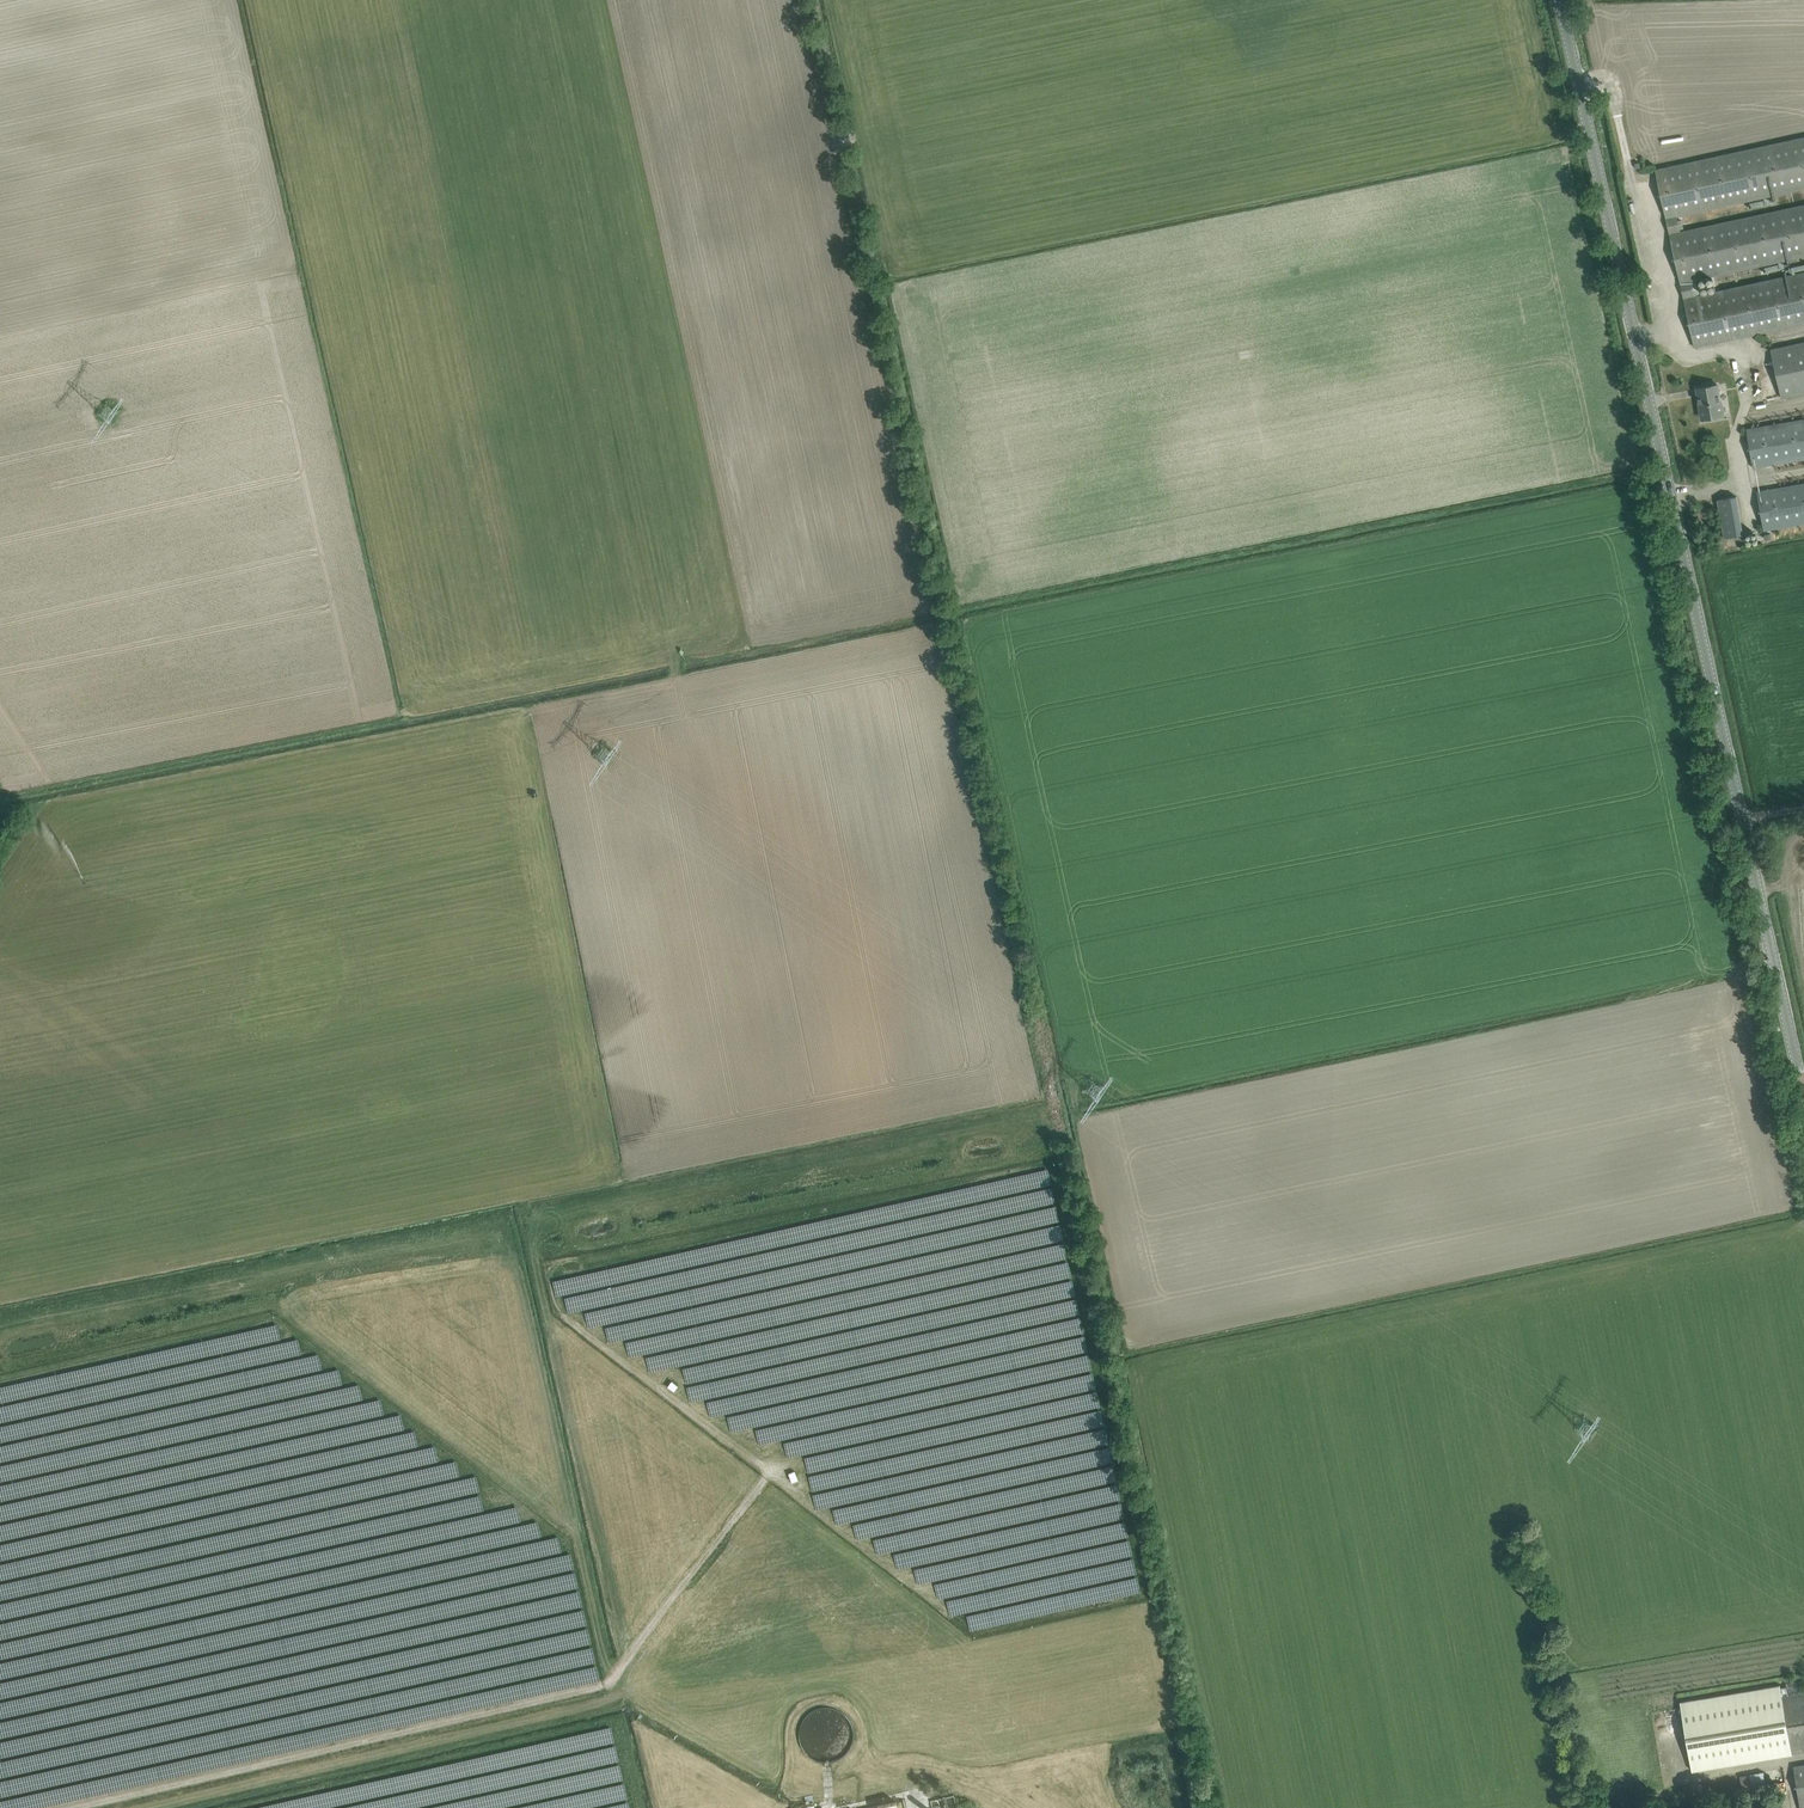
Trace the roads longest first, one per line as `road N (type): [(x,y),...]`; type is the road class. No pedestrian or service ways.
road 1 (tertiary): [(1803,1095),(1560,0)]

